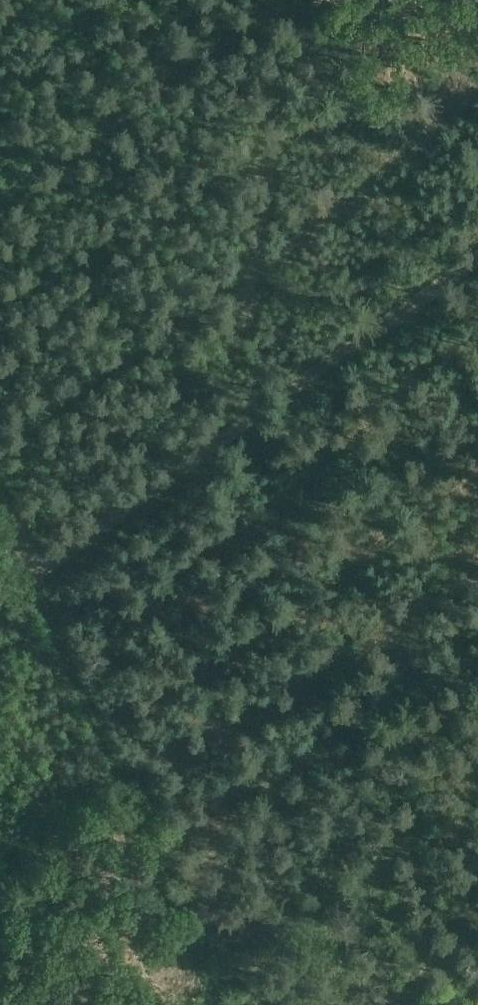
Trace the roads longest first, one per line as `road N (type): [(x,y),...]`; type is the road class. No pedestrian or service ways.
road 1 (track): [(236,1004),(163,850),(0,450)]
road 2 (track): [(0,590),(477,252)]

